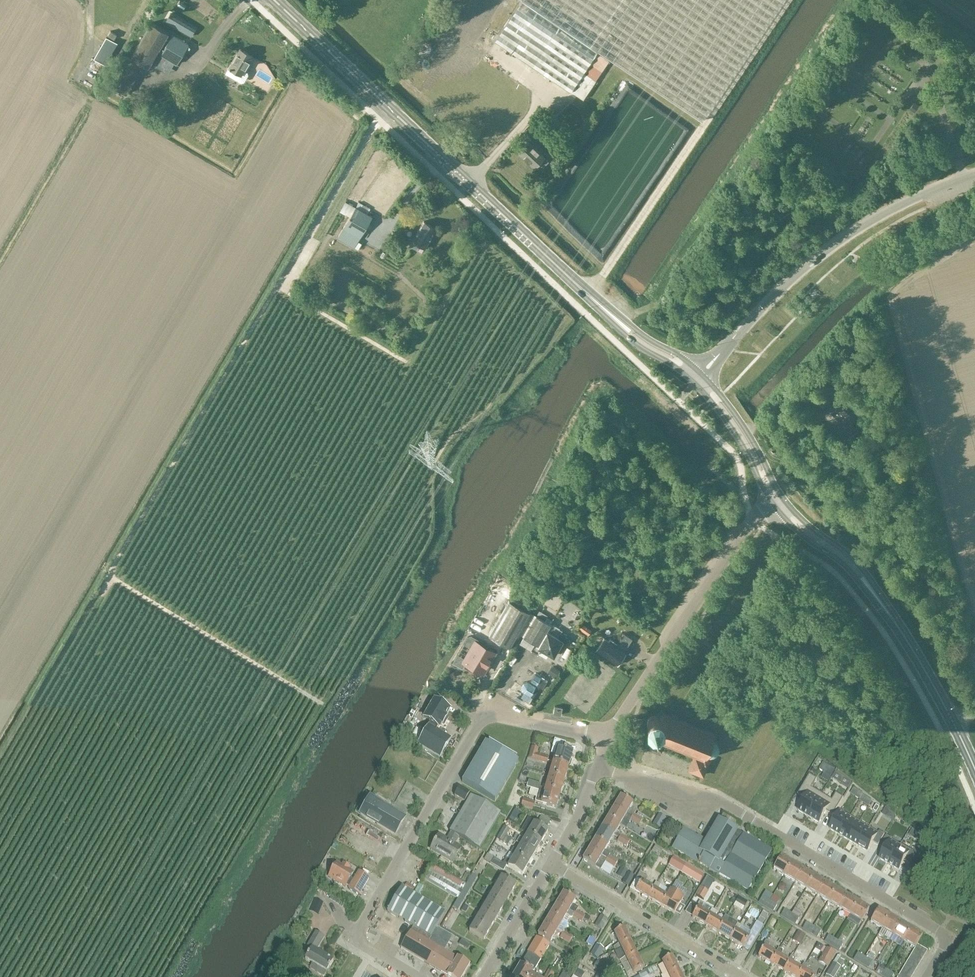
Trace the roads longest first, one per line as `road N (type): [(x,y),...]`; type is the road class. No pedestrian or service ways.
road 1 (residential): [(926,976),(950,938),(721,802),(597,767)]
road 2 (secondary): [(589,295),(274,0)]
road 3 (residential): [(373,950),(353,938),(483,714),(609,735)]
road 4 (track): [(602,276),(788,0)]
road 5 (unclassified): [(720,353),(842,239),(974,174)]
road 6 (residential): [(609,735),(751,522),(773,504)]
road 7 (residential): [(743,976),(551,864)]
road 8 (secondary): [(896,625),(854,559),(782,497)]
road 9 (secondary): [(773,504),(843,564),(896,625)]
road 10 (secondary): [(974,770),(896,625)]
road 11 (secondary): [(694,383),(735,434),(773,504)]
road 12 (secondary): [(782,497),(746,430),(706,379)]
road 13 (secondary): [(589,295),(628,338),(694,383)]
road 14 (secondary): [(697,370),(589,295)]
road 15 (residential): [(483,976),(551,864)]

